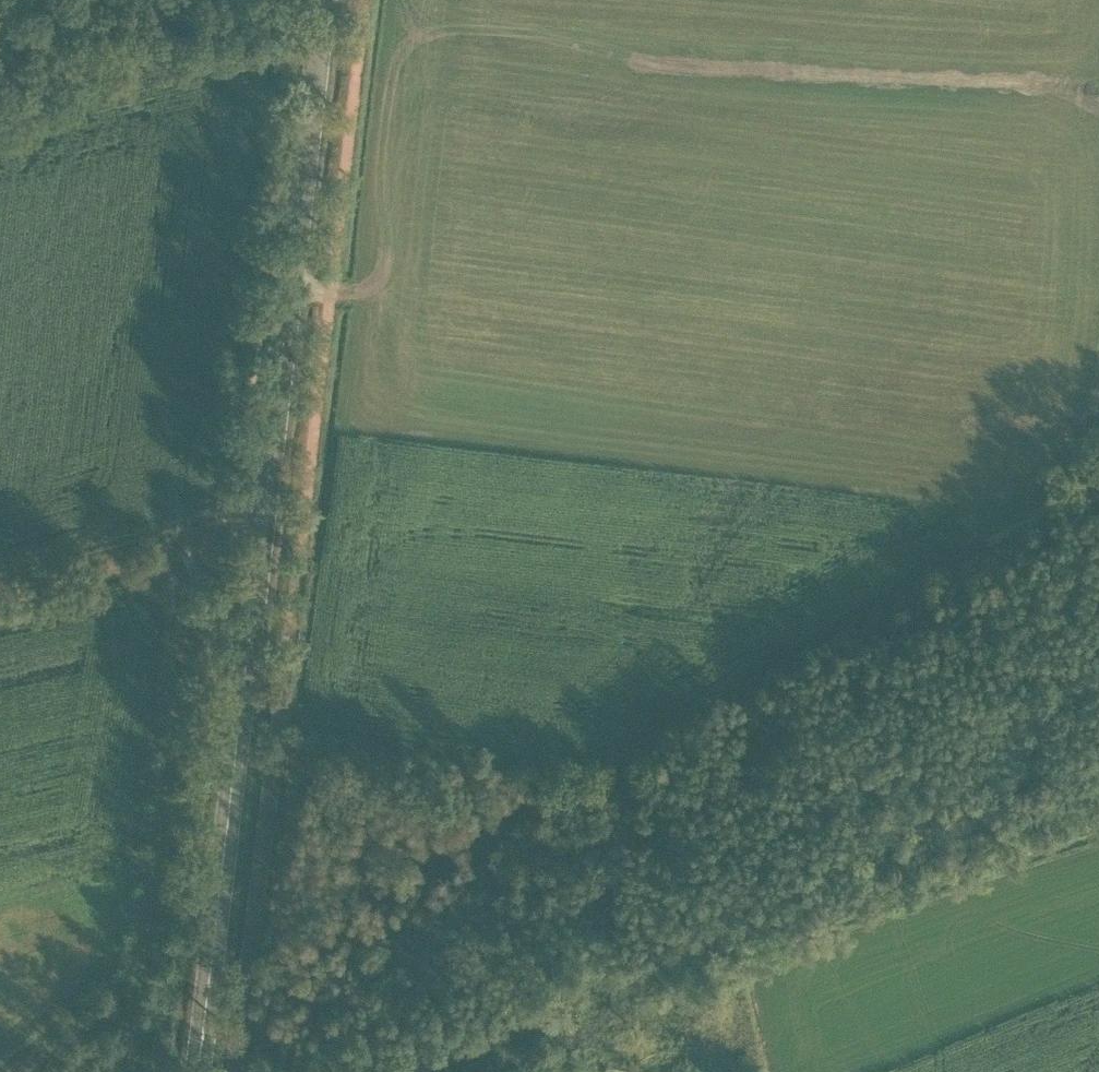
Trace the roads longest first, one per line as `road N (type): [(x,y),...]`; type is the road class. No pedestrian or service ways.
road 1 (primary): [(199,1071),(322,0)]
road 2 (track): [(125,1071),(193,579),(186,556),(161,528)]
road 3 (track): [(265,492),(0,574)]

